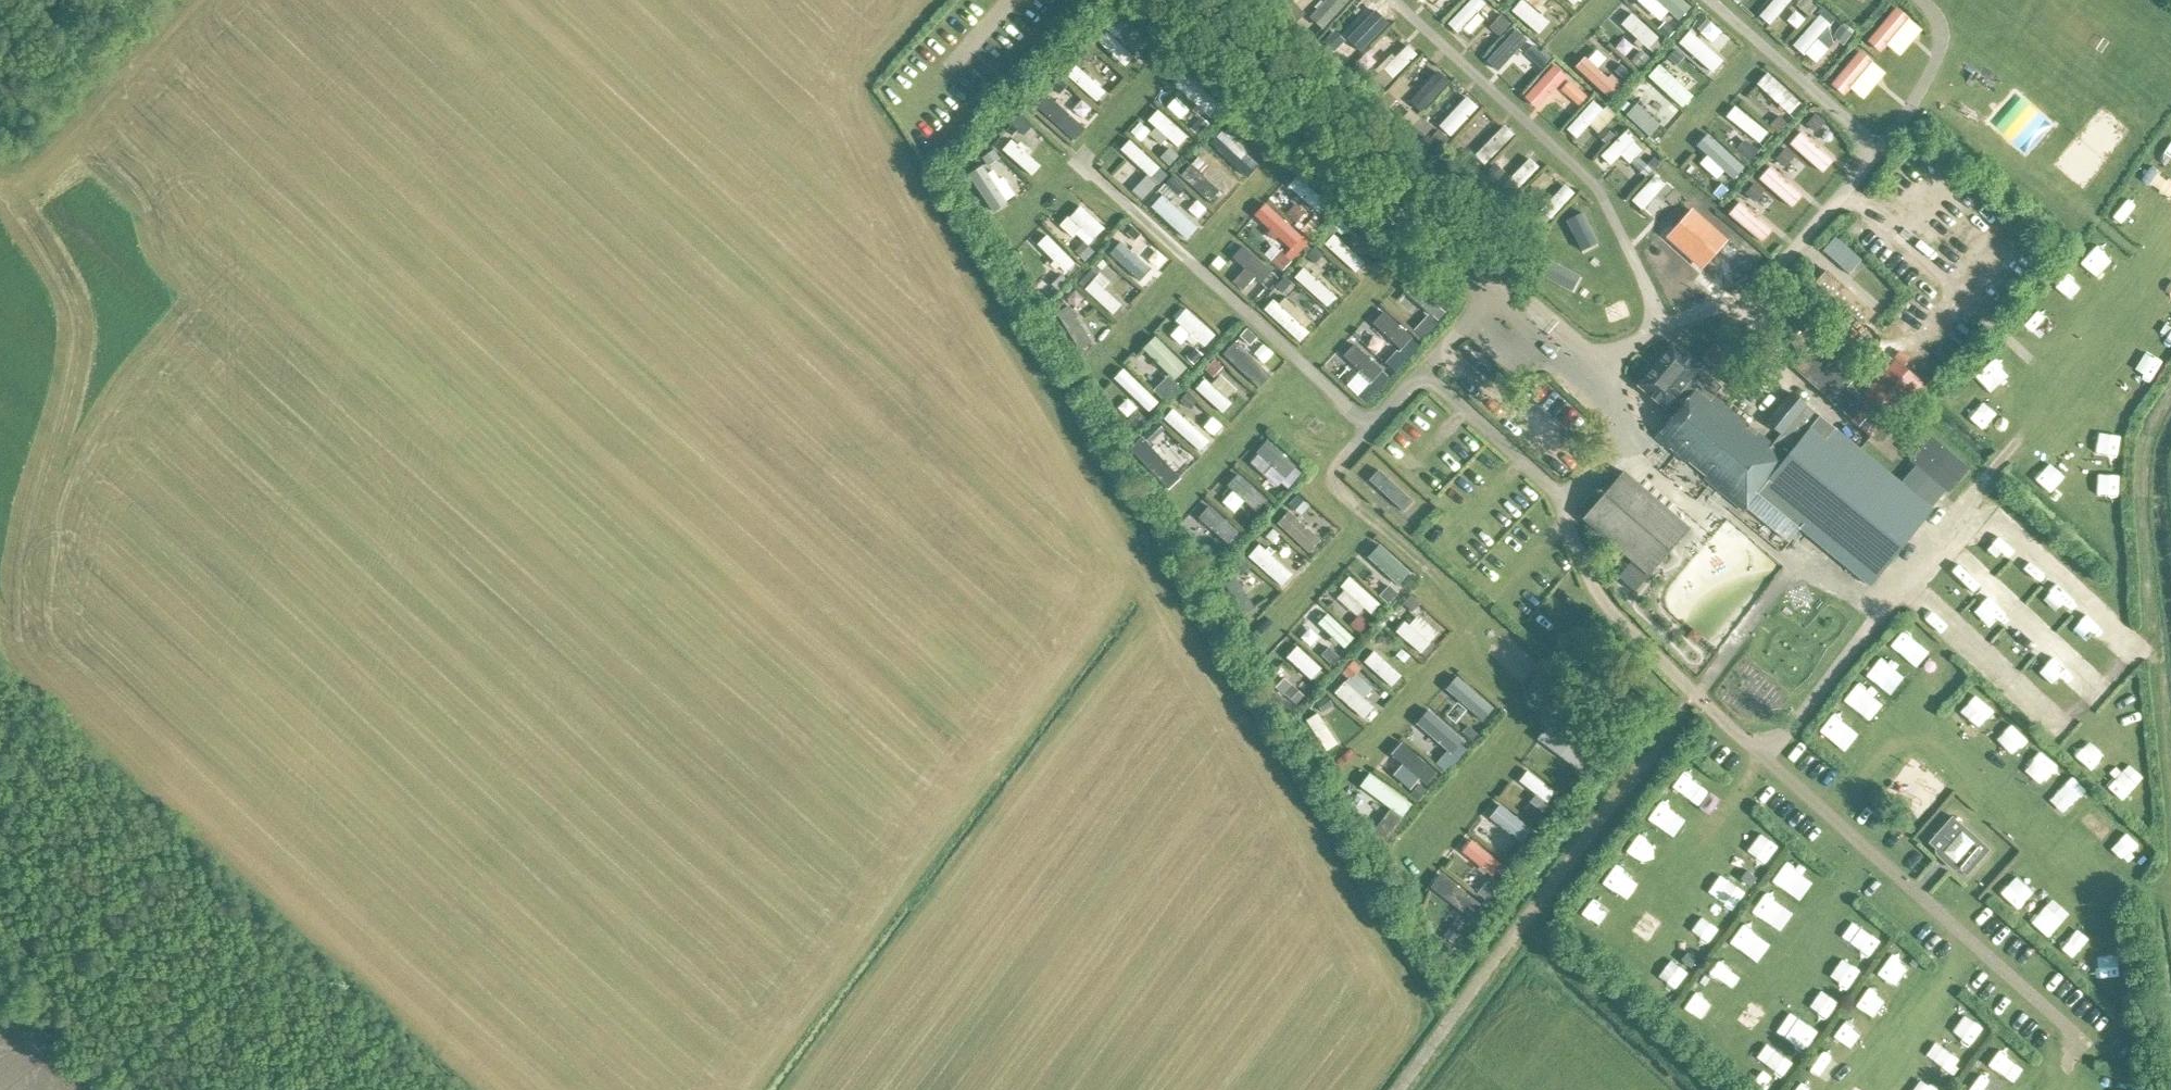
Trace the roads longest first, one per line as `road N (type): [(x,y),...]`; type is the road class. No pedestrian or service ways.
road 1 (unclassified): [(1599,369),(1201,0)]

